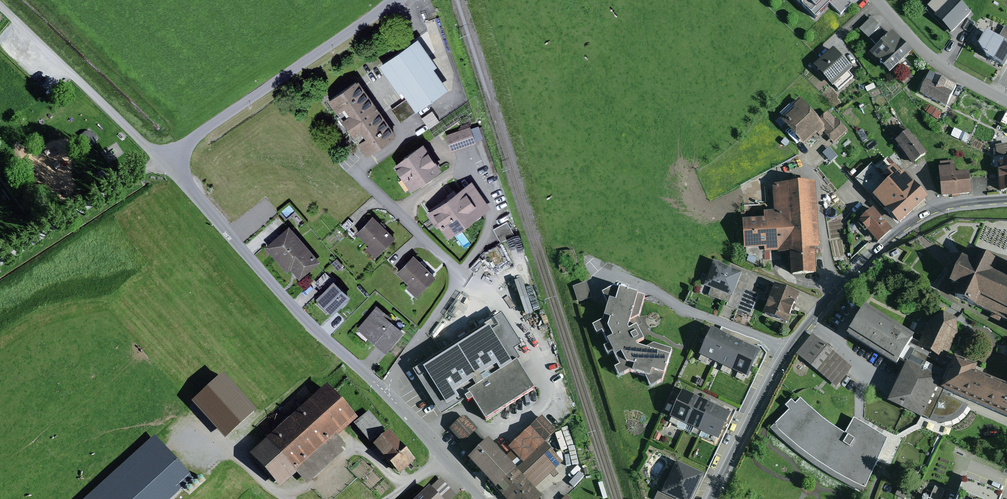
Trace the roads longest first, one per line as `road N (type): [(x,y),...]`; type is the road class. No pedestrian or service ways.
road 1 (unclassified): [(396,0),(163,158),(314,329),(382,392)]
road 2 (track): [(0,5),(163,158),(0,261)]
road 3 (residential): [(382,392),(458,284),(459,269),(356,173)]
road 4 (residential): [(1006,199),(957,203),(913,221),(787,348)]
road 5 (residential): [(787,348),(612,274)]
road 6 (residential): [(787,348),(710,498)]
road 7 (residential): [(876,0),(934,61),(1006,102)]
road 8 (unclassified): [(382,392),(483,498)]

